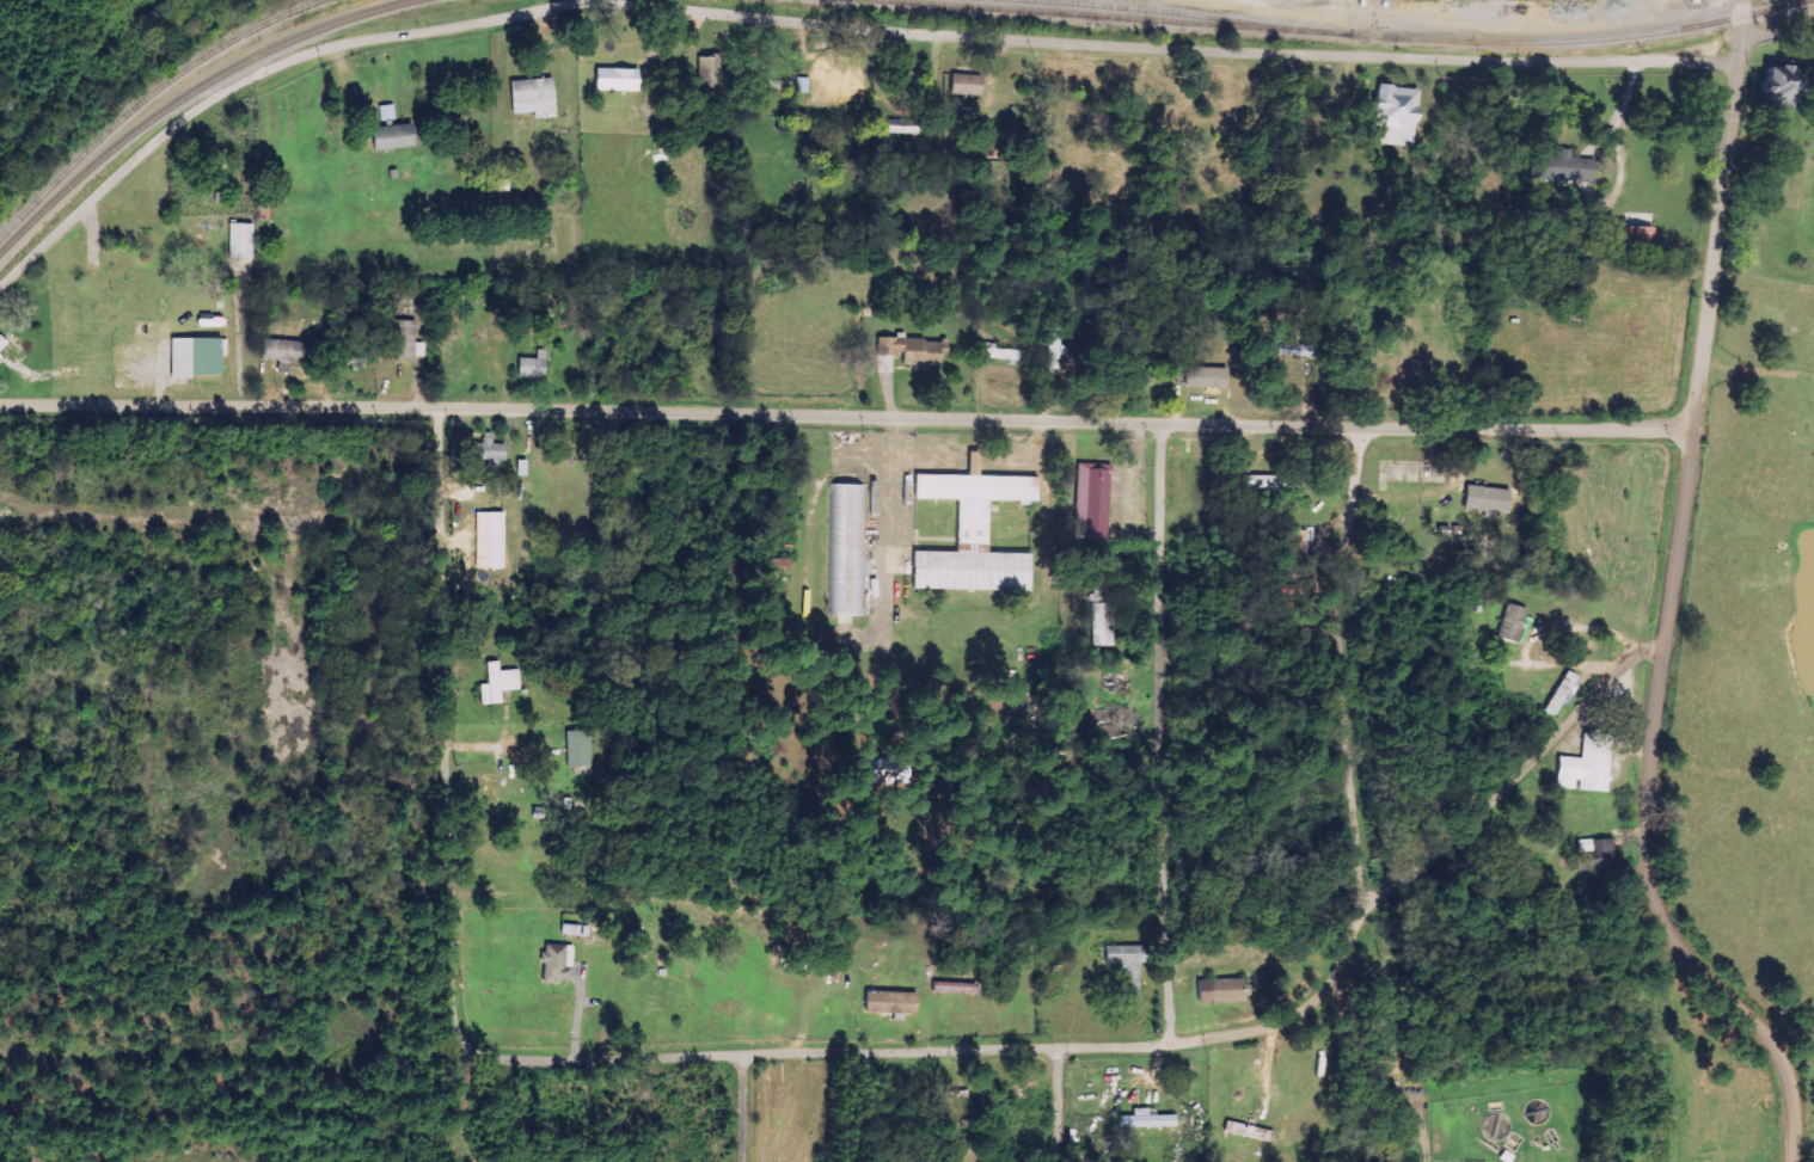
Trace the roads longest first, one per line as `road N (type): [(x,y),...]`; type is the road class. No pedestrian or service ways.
road 1 (residential): [(0,288),(186,115),(249,76),(360,41),(571,6),(1122,48),(1470,62),(1736,61)]
road 2 (residential): [(1691,430),(0,406)]
road 3 (residential): [(470,1047),(504,1059),(1142,1045),(1288,1020),(1329,991),(1362,906),(1385,885),(1427,868),(1625,658),(1663,644)]
road 4 (residential): [(1793,1161),(1795,1084),(1779,1041),(1683,955),(1656,920),(1647,820),(1653,717),(1739,29)]
road 5 (residential): [(436,408),(459,991),(470,1047)]
road 6 (residential): [(1169,1043),(1159,424)]
road 7 (residential): [(1362,906),(1343,589),(1362,430)]

